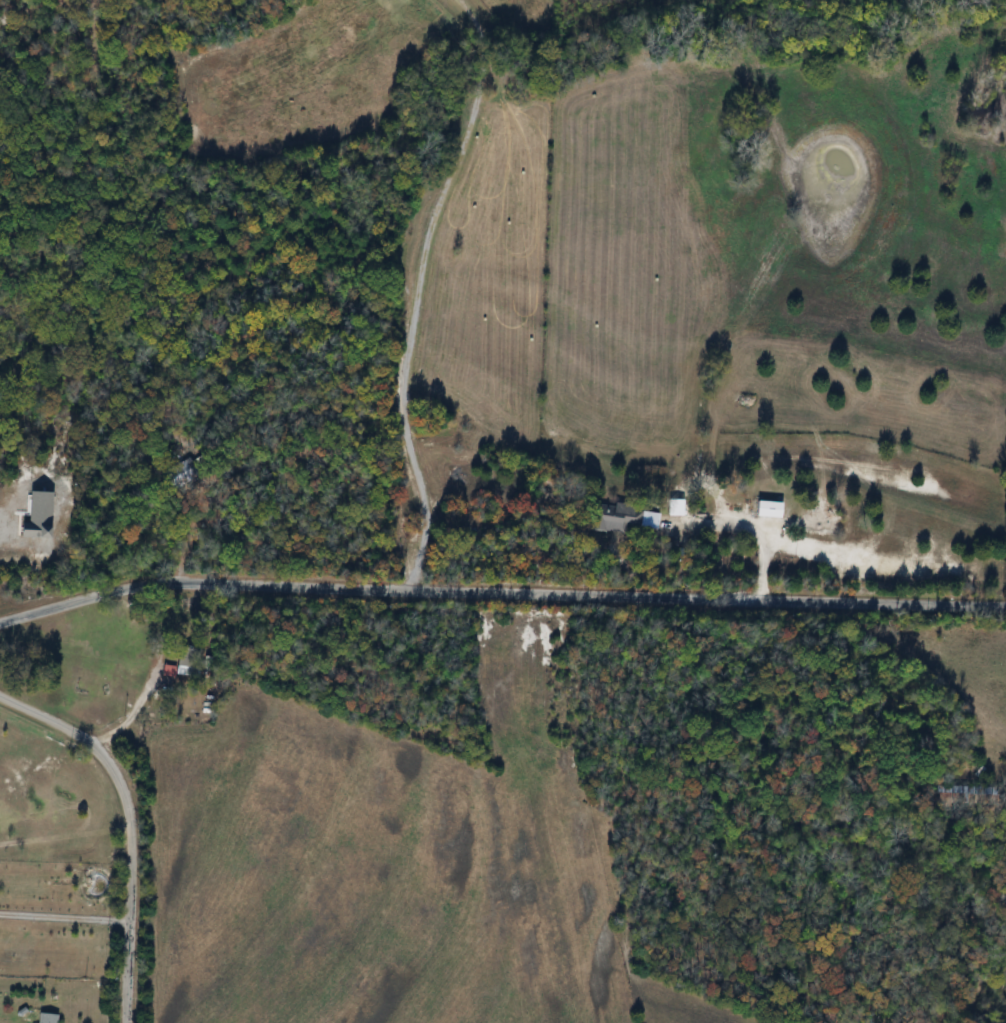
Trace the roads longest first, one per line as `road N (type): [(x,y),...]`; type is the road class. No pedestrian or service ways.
road 1 (residential): [(183,580),(1005,608)]
road 2 (residential): [(125,1022),(129,805),(93,744)]
road 3 (track): [(93,744),(133,713),(171,638),(183,580)]
road 4 (residential): [(0,625),(183,580)]

